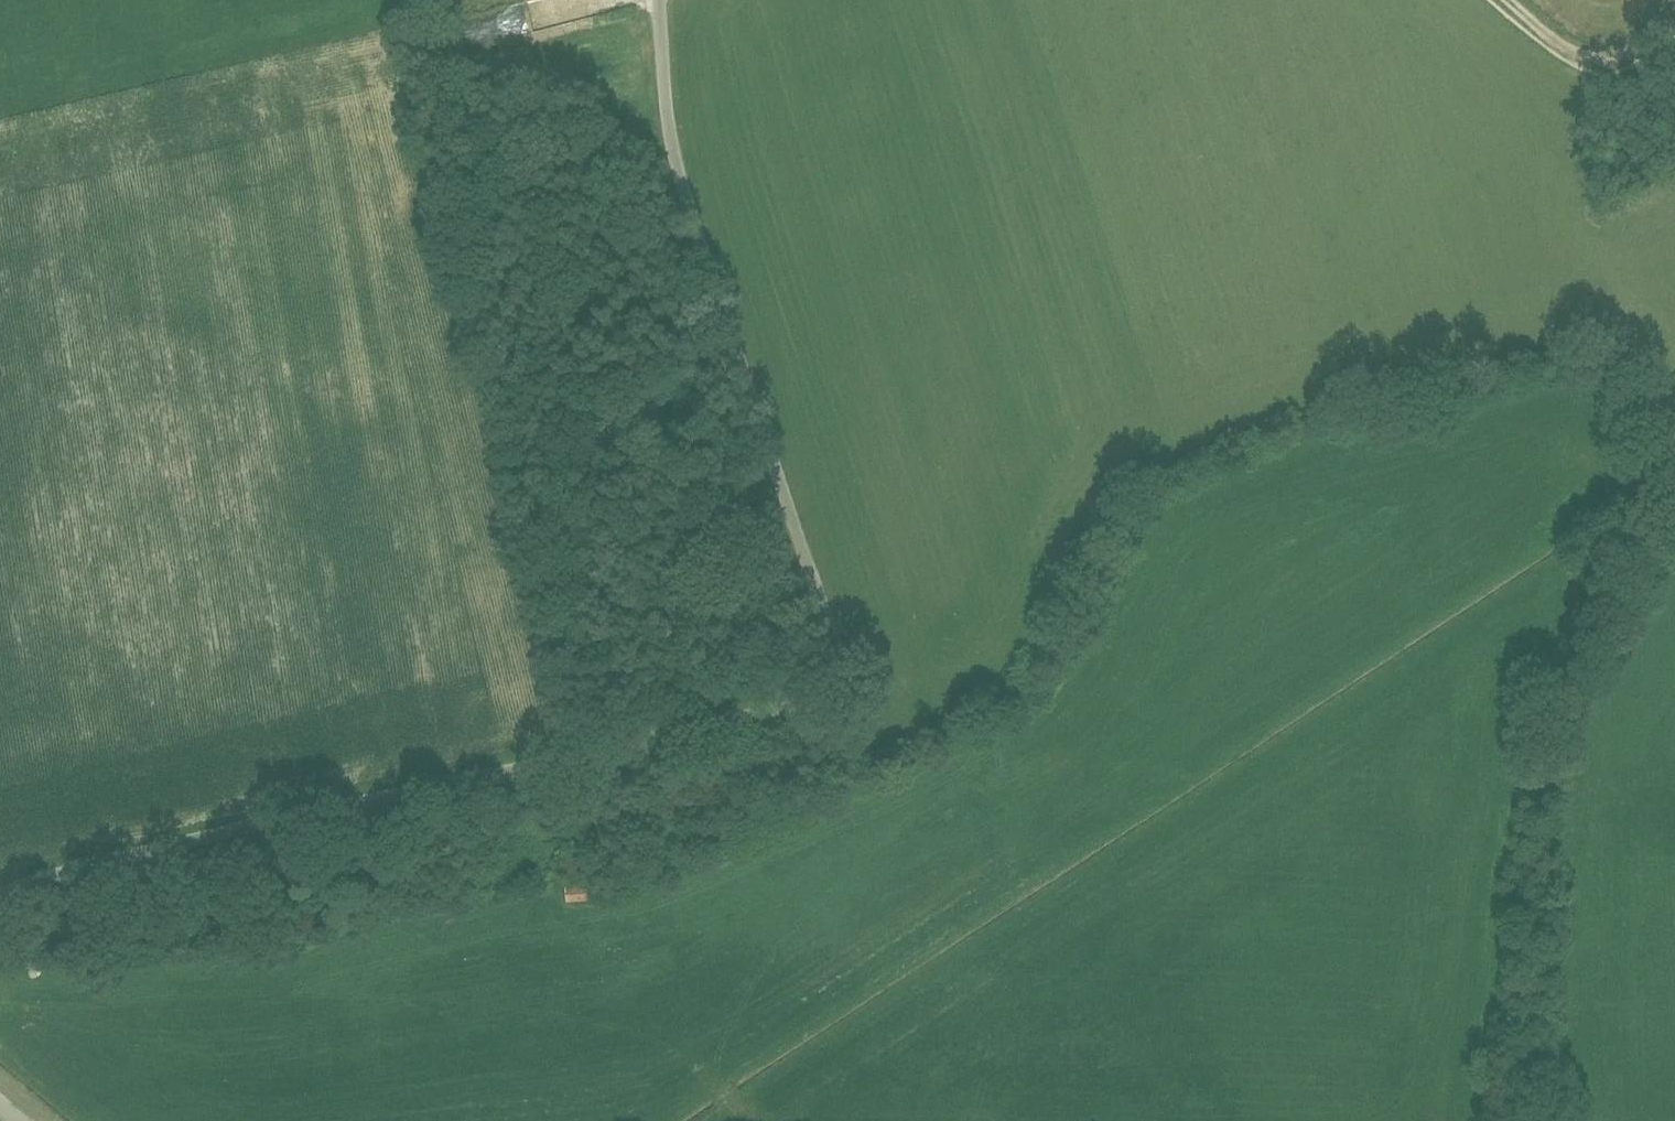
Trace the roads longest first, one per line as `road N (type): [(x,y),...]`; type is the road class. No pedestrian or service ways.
road 1 (unclassified): [(0,893),(53,872),(788,704),(822,682),(831,636),(665,121),(657,0)]
road 2 (track): [(1504,0),(1554,43),(1595,59),(1620,56),(1674,20)]

